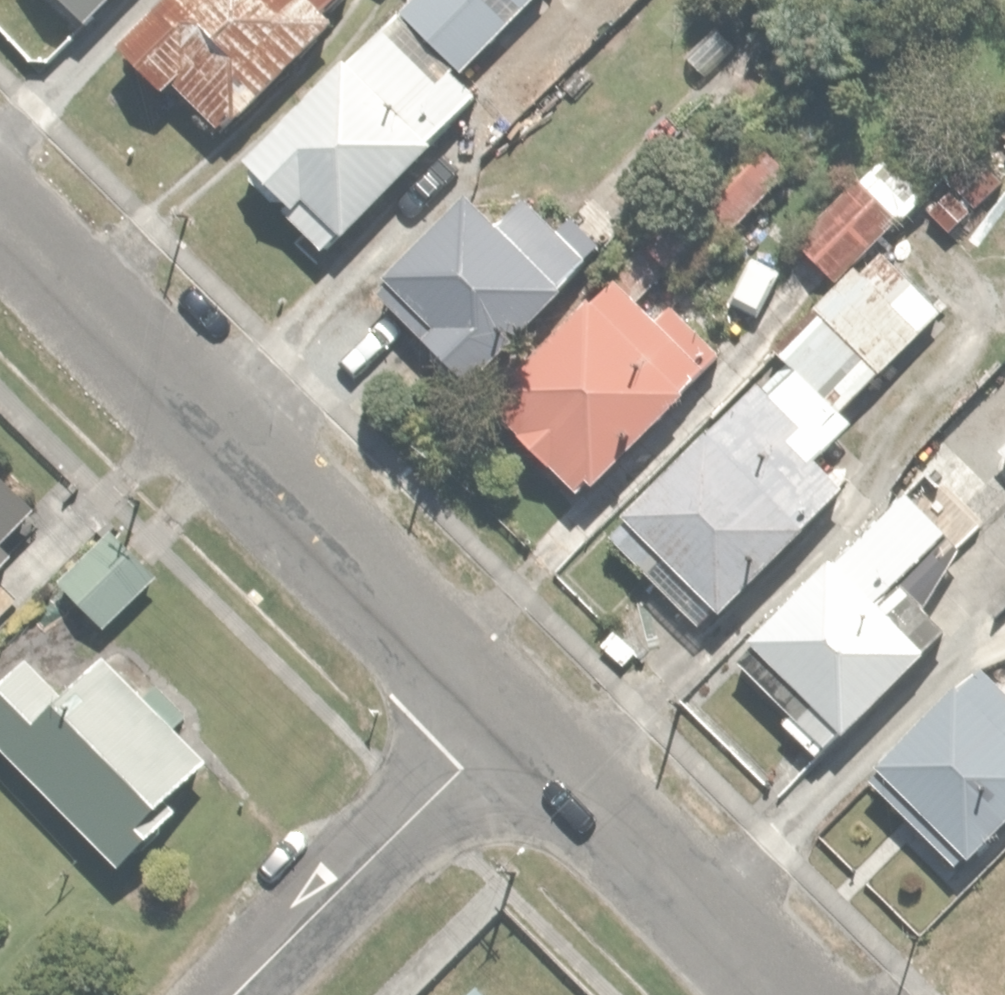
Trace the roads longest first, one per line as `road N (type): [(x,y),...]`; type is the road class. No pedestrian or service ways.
road 1 (residential): [(0,208),(517,717)]
road 2 (residential): [(517,717),(798,994)]
road 3 (residential): [(236,994),(517,717)]

